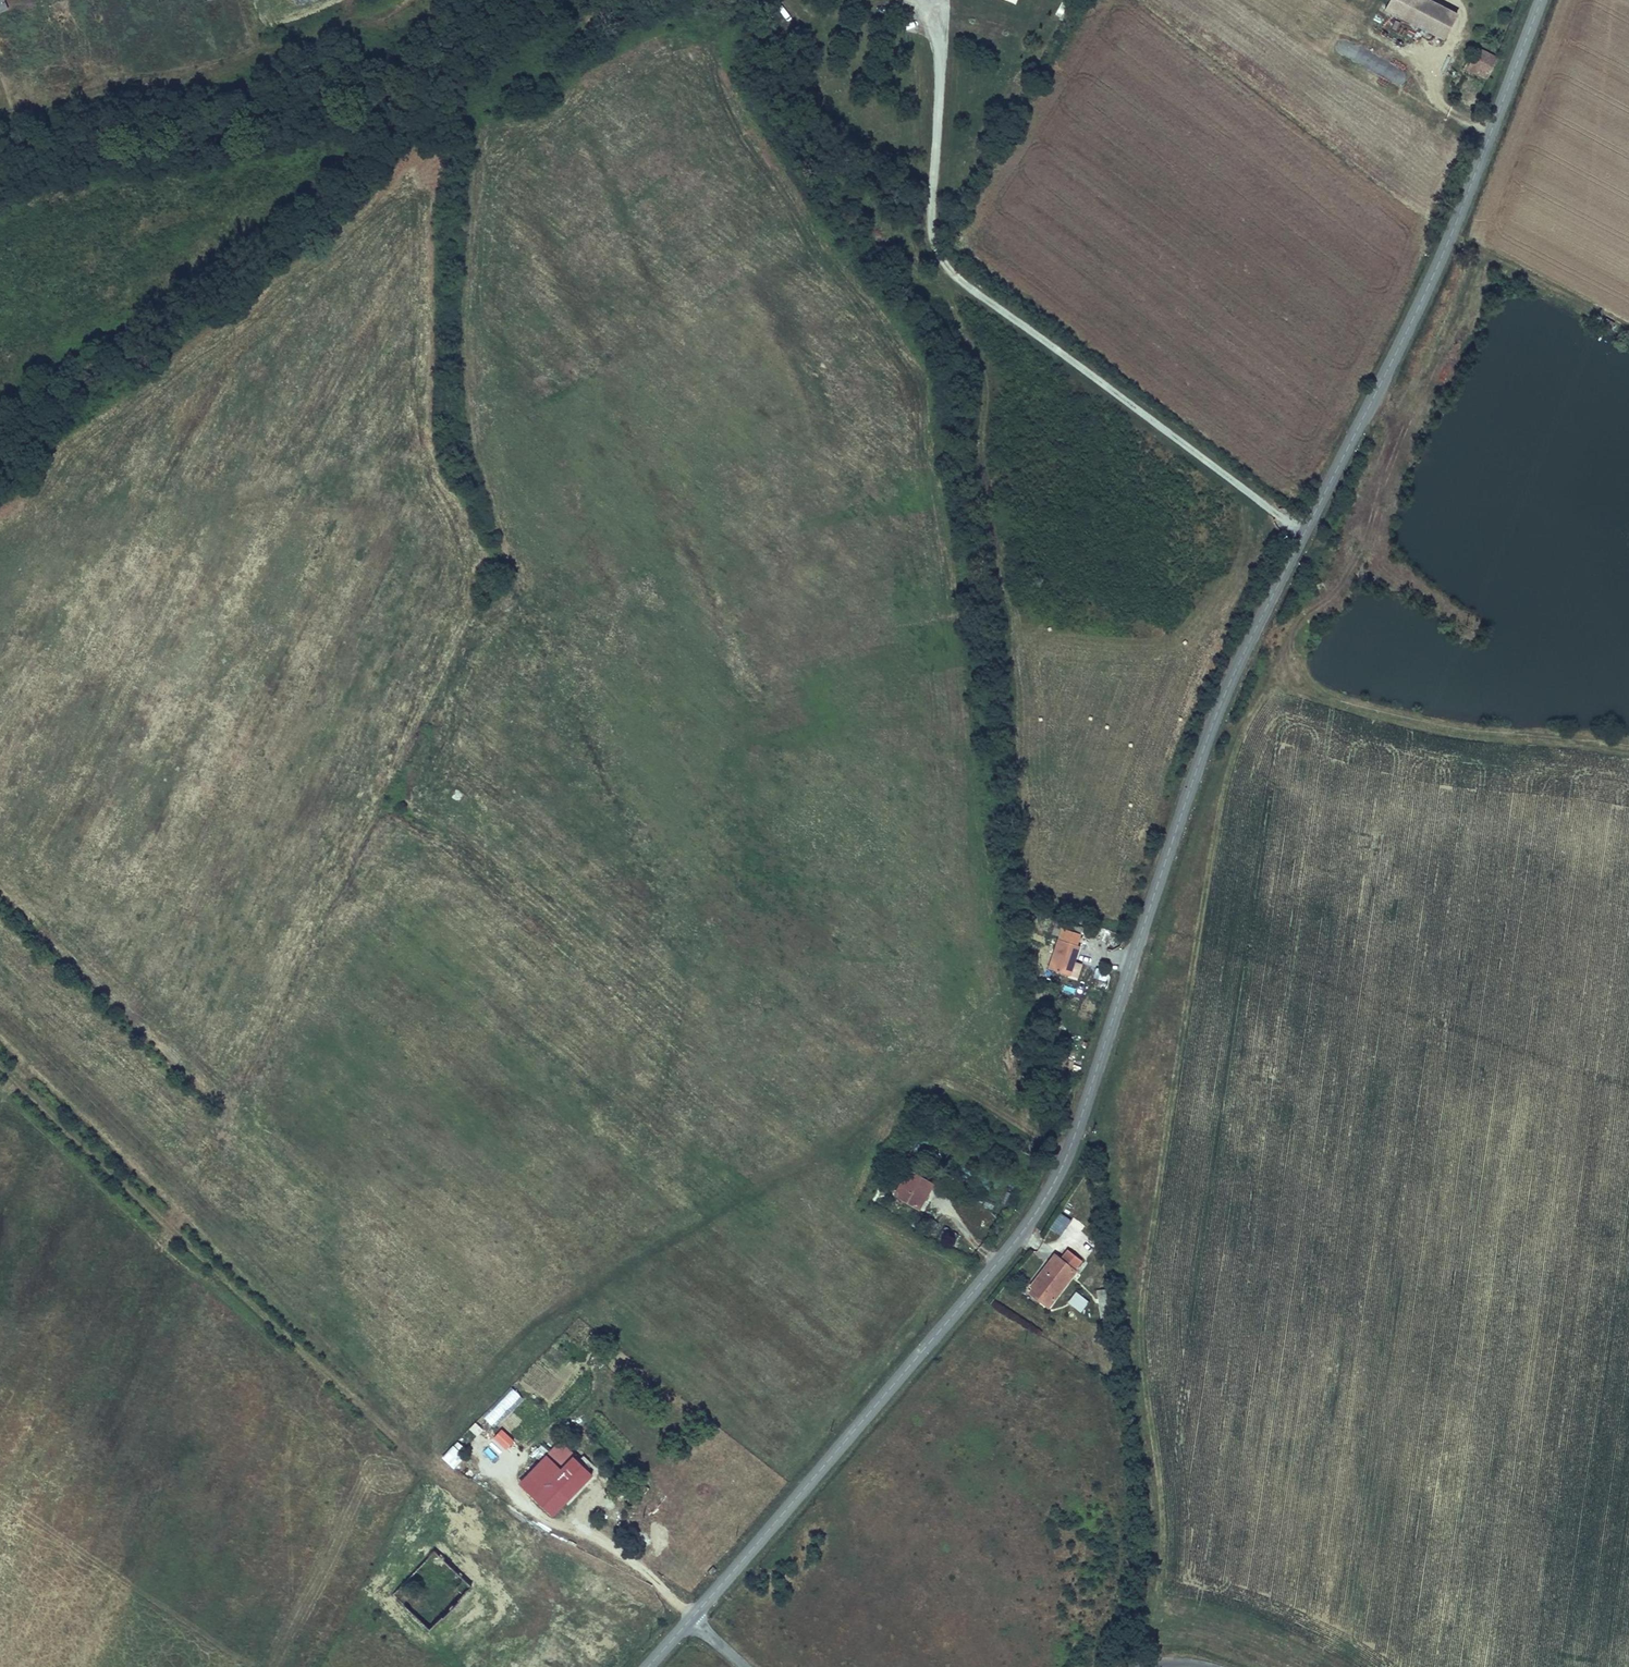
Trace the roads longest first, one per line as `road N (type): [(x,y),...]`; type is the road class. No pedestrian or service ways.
road 1 (tertiary): [(1541,0),(1472,184),(1402,338),(1224,695),(1054,1179),(1029,1222),(691,1619)]
road 2 (track): [(0,1067),(426,1461),(461,1440),(481,1393),(535,1327),(813,1193),(854,1166),(913,1095),(939,1087),(959,1093),(1068,1152)]
road 3 (track): [(405,0),(210,75),(0,122)]

